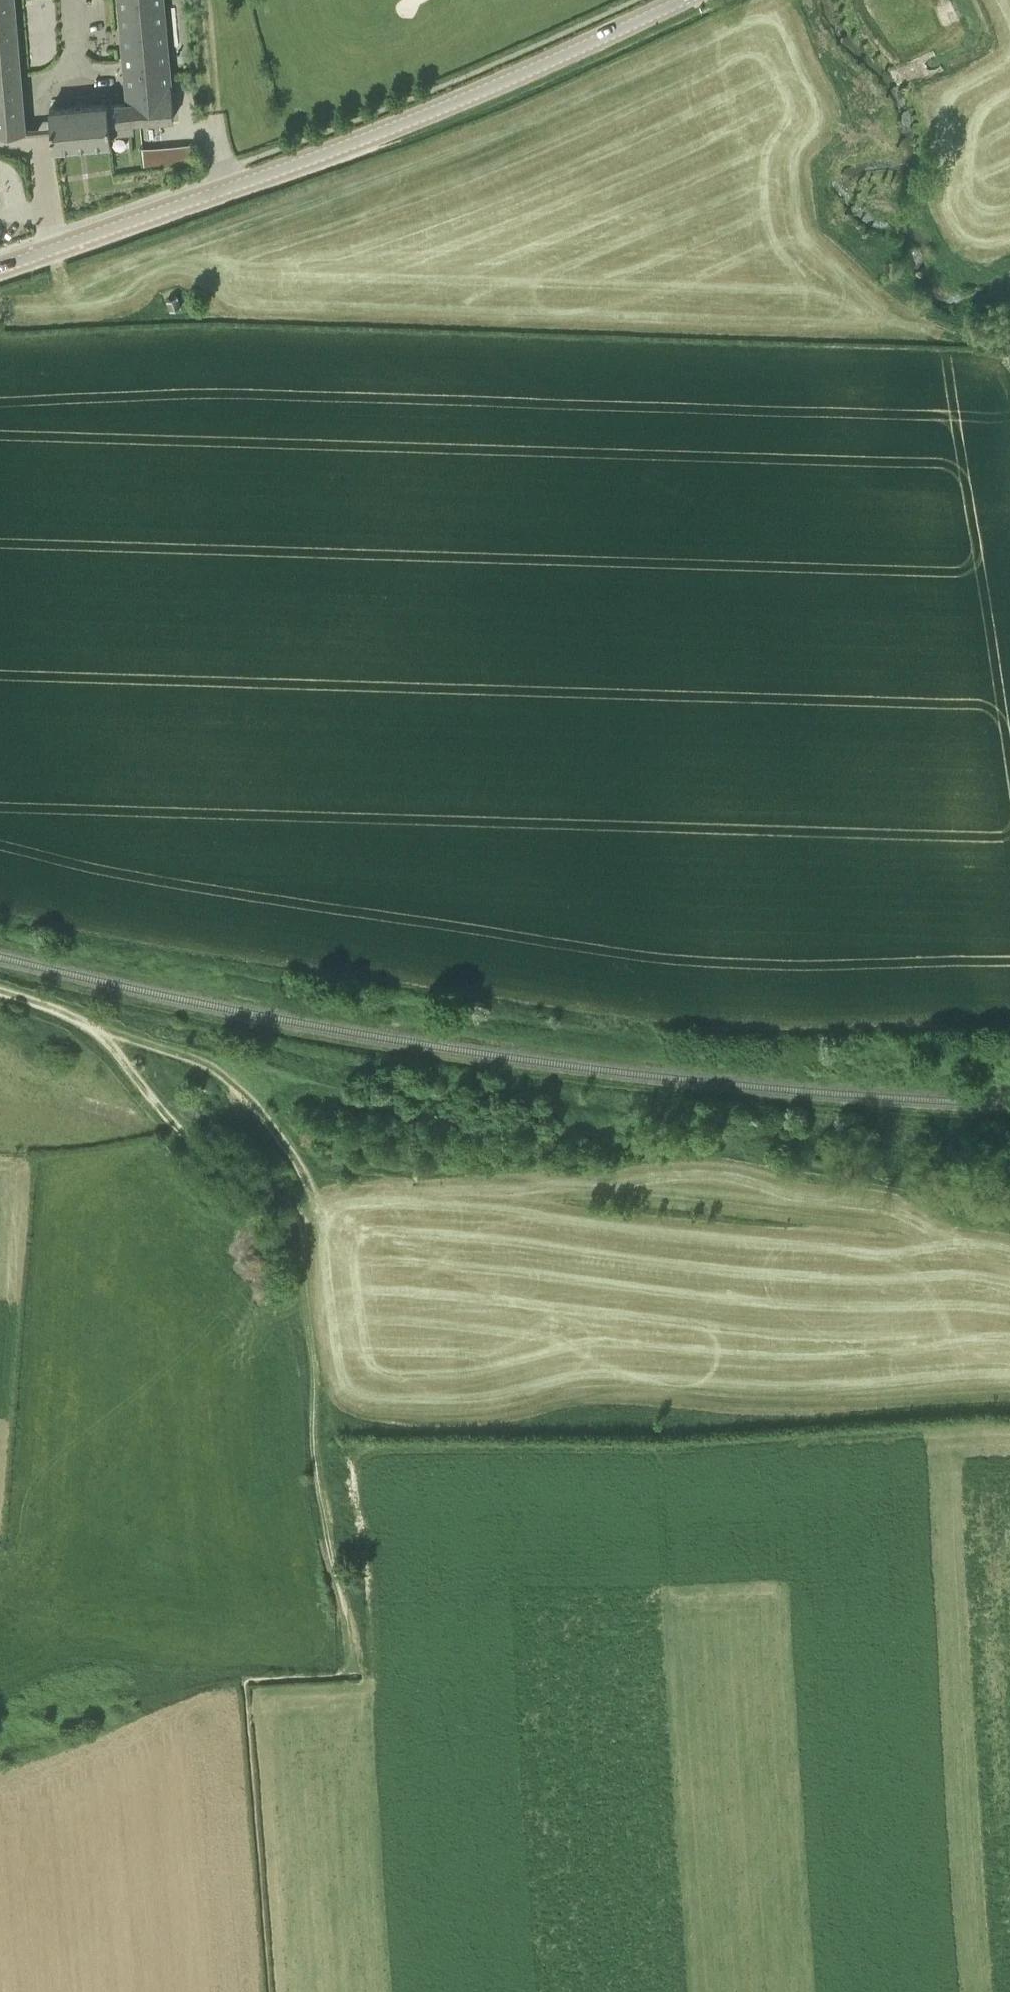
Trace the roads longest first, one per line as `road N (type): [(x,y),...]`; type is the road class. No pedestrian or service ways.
road 1 (tertiary): [(0,267),(385,130),(681,0)]
road 2 (track): [(0,990),(90,1025),(215,1159),(292,1201),(303,1255)]
road 3 (track): [(90,1025),(220,1072),(255,1102),(307,1182),(313,1212),(303,1235)]

